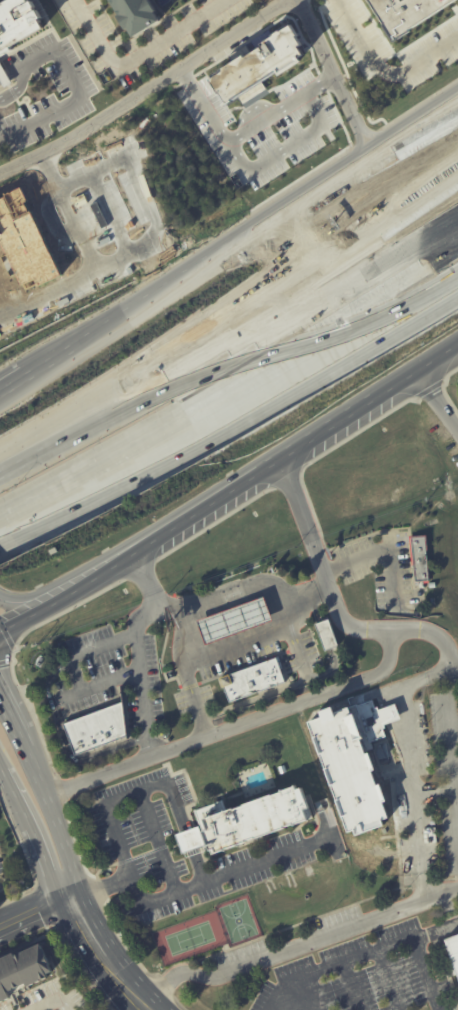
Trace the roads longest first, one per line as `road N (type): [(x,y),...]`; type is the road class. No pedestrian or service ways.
road 1 (motorway): [(457,214),(253,338),(90,417)]
road 2 (motorway): [(112,455),(457,238)]
road 3 (secondary): [(76,590),(416,373)]
road 4 (motorway): [(112,455),(457,283)]
road 5 (residential): [(289,0),(77,136),(0,175)]
road 6 (secondary): [(287,207),(27,371)]
road 7 (motorway): [(342,242),(90,417)]
road 8 (secondary): [(457,89),(287,207)]
road 9 (motorway): [(457,117),(287,207)]
road 10 (residential): [(299,0),(369,147)]
road 11 (secondary): [(71,872),(17,730)]
road 12 (secondary): [(148,1009),(114,980),(69,899)]
road 13 (motorway): [(457,168),(342,242)]
road 14 (motorway): [(0,514),(112,455)]

